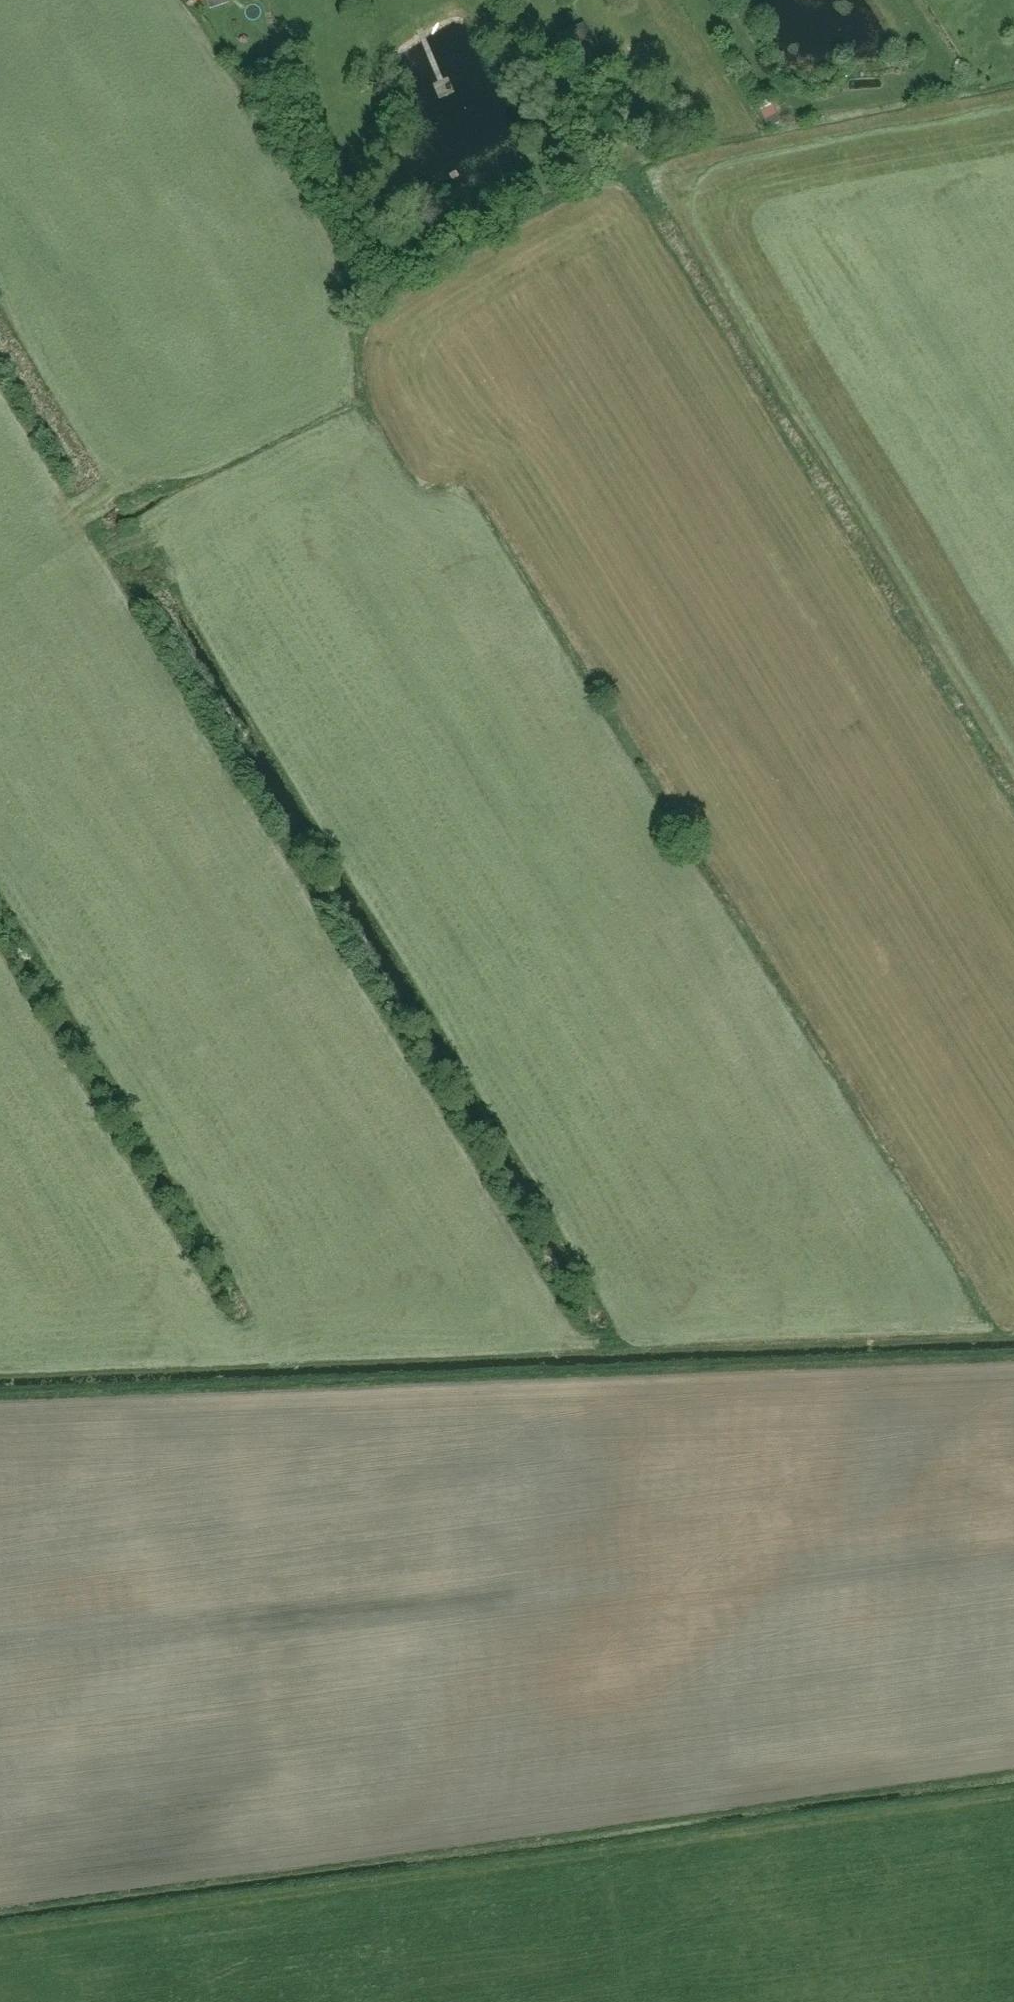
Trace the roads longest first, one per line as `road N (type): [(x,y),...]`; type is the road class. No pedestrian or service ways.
road 1 (track): [(1013,1799),(0,1939)]

